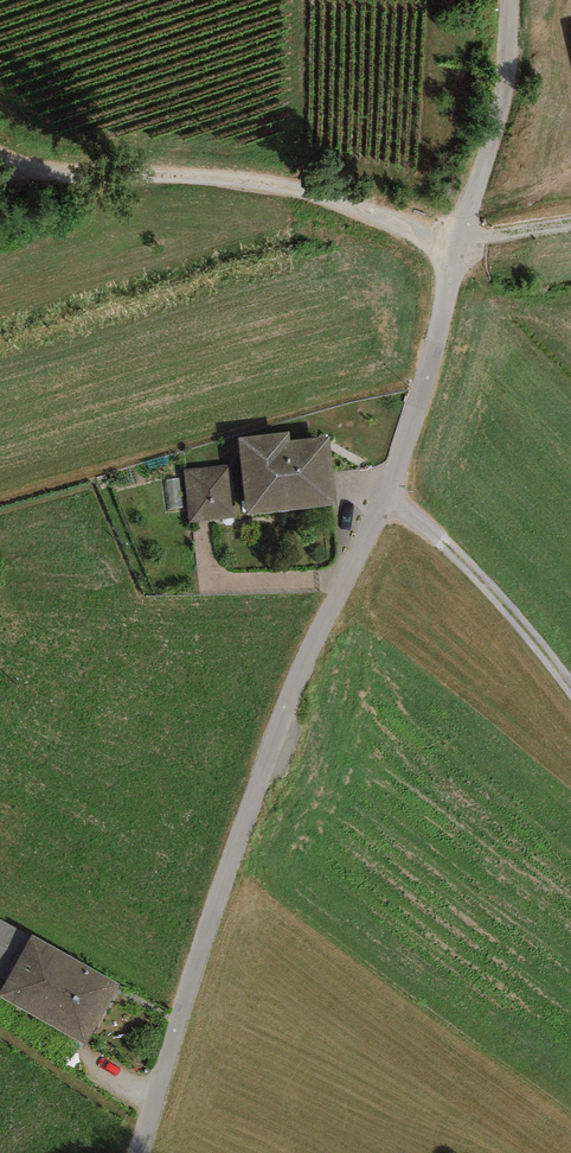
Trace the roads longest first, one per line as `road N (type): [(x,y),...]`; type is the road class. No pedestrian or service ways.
road 1 (residential): [(523,0),(508,161),(462,261),(386,496),(304,666),(223,886),(144,1152)]
road 2 (track): [(0,150),(28,168),(96,186),(203,187),(397,220),(462,261)]
road 3 (track): [(386,496),(508,605),(570,694)]

